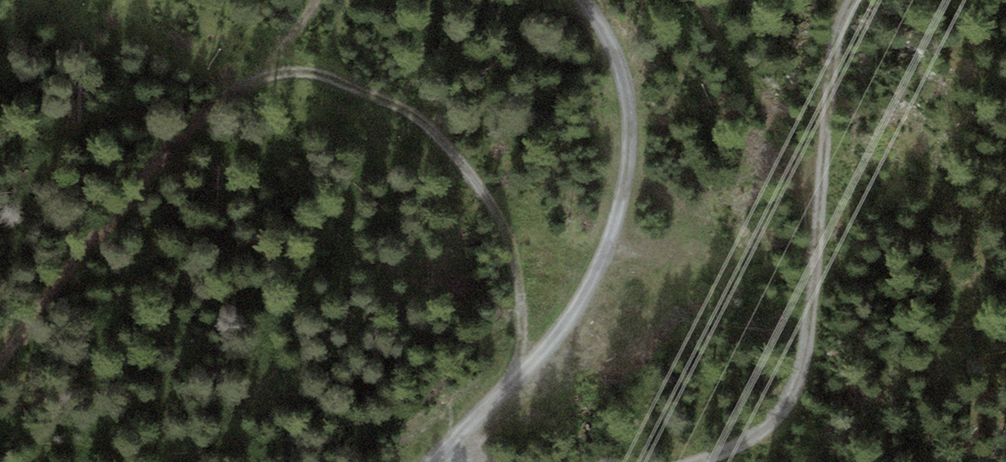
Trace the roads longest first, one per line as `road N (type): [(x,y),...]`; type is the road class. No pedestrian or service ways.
road 1 (track): [(700,461),(793,415),(818,304),(846,25),(863,0)]
road 2 (track): [(513,377),(524,333),(521,289),(510,246),(461,163),(416,117),(385,100),(310,73),(267,73)]
road 3 (track): [(513,377),(582,307),(618,219),(630,95),(589,0)]
road 4 (track): [(267,73),(181,132),(0,362)]

